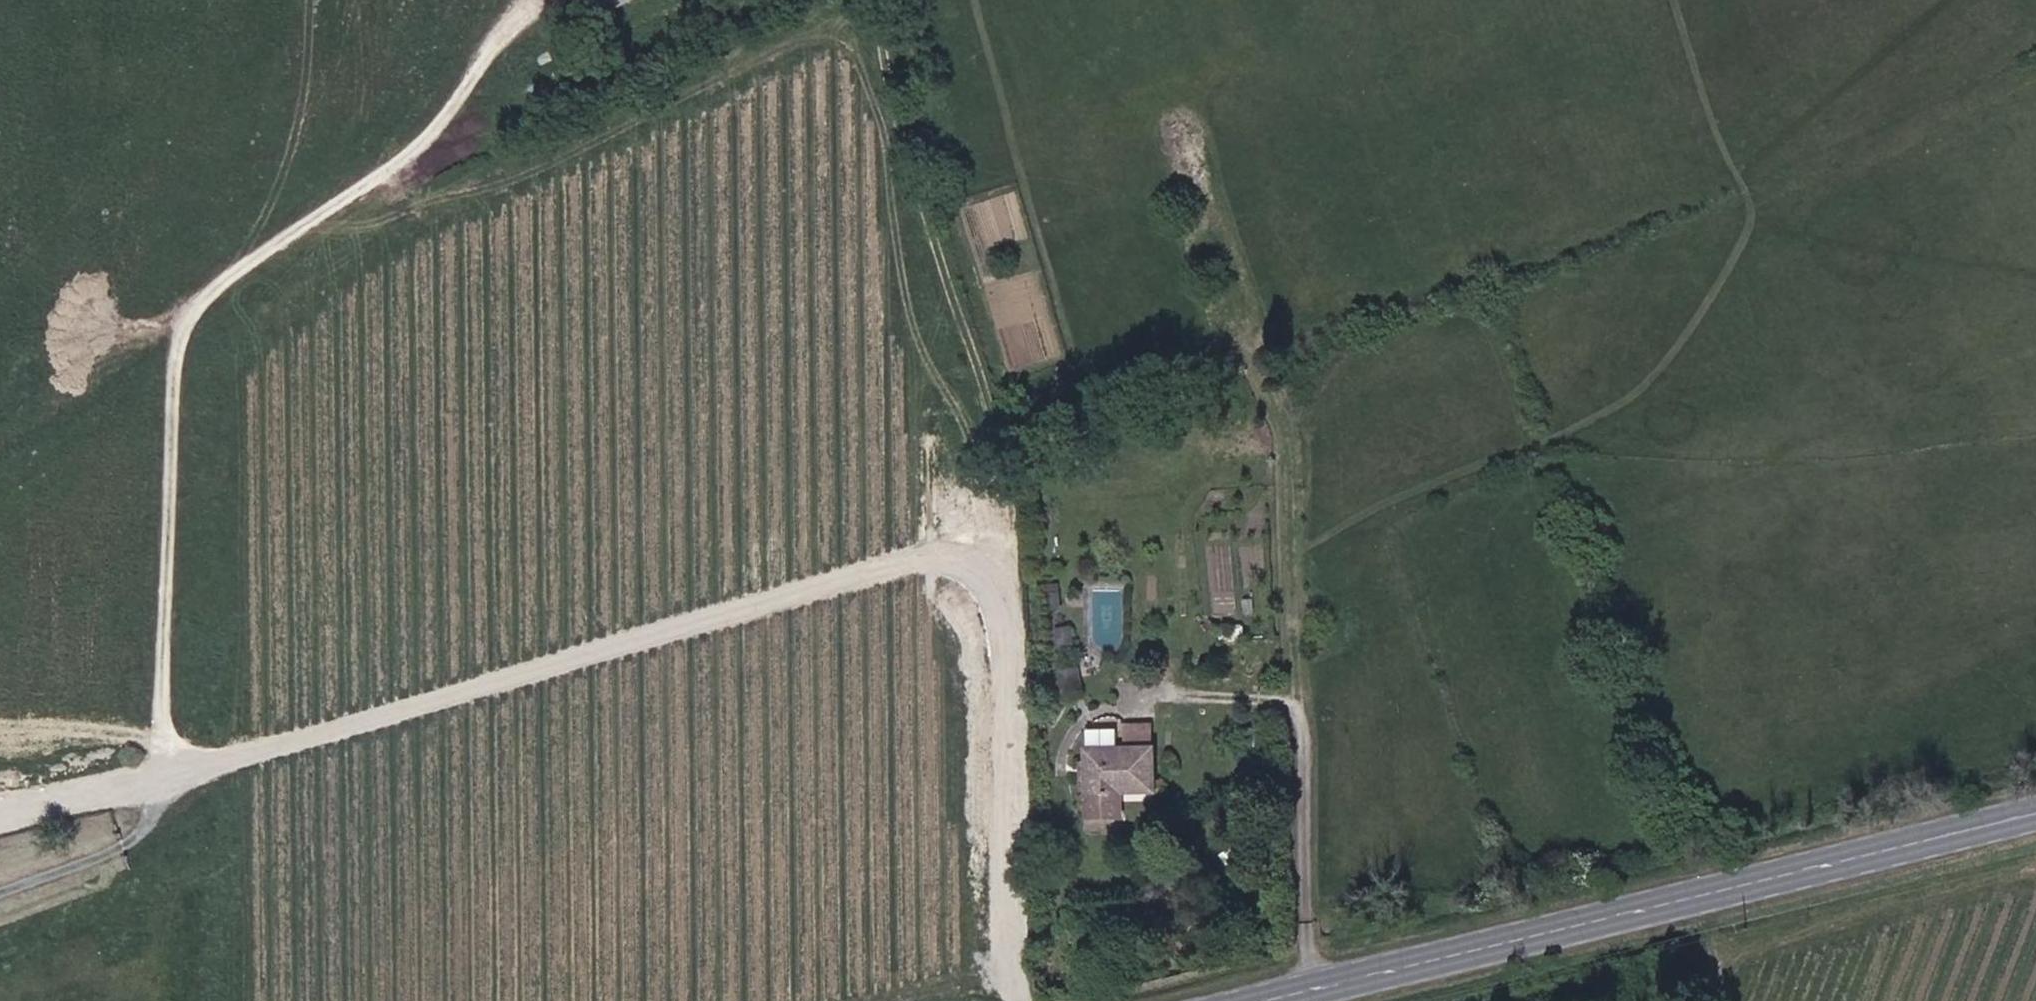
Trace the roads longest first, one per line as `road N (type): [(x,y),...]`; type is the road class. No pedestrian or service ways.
road 1 (track): [(0,828),(169,787),(968,550),(991,556),(1006,572),(1021,620),(1022,1000)]
road 2 (primary): [(1276,1000),(2035,815)]
road 3 (track): [(169,787),(155,825),(125,849),(0,895)]

